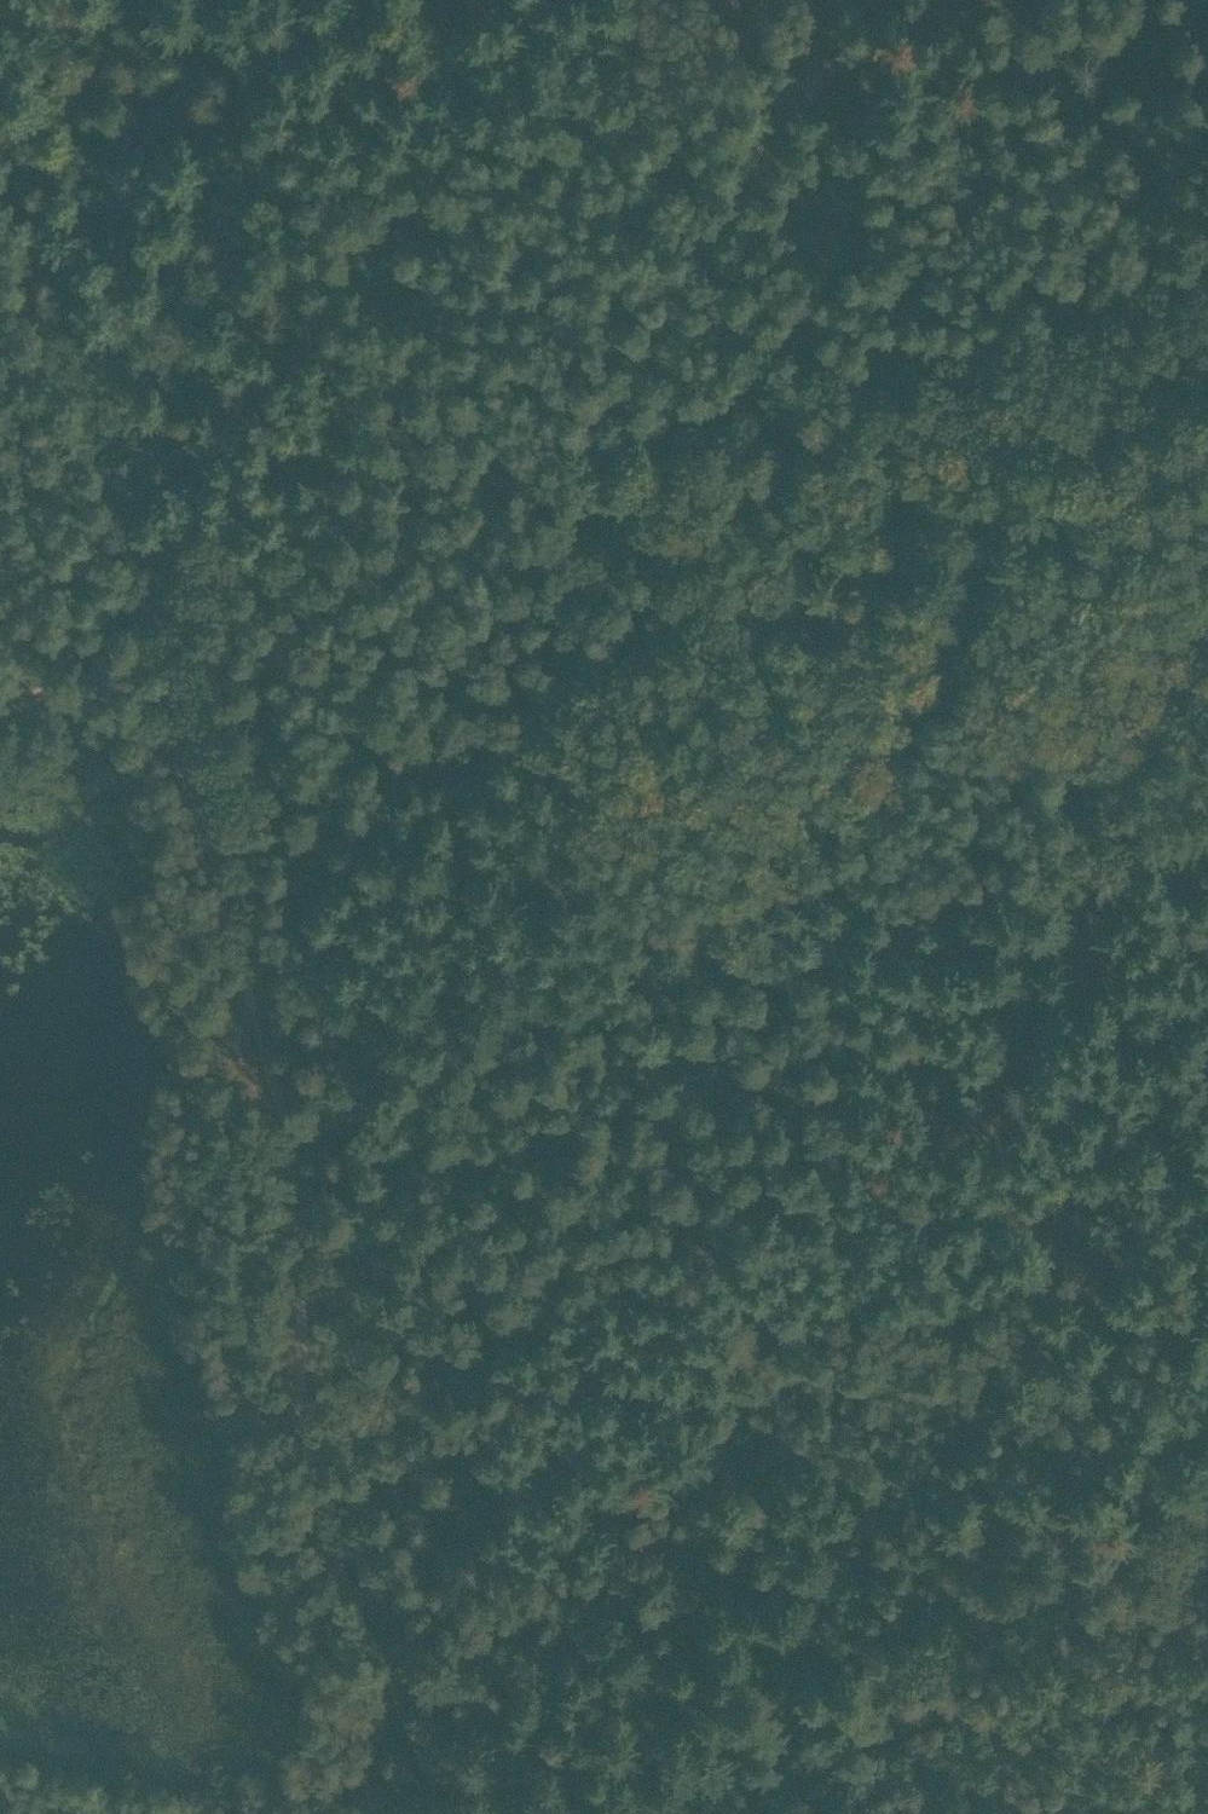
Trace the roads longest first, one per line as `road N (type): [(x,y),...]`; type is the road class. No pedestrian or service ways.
road 1 (track): [(30,703),(141,711),(191,753),(292,1122),(315,1496),(449,1813)]

